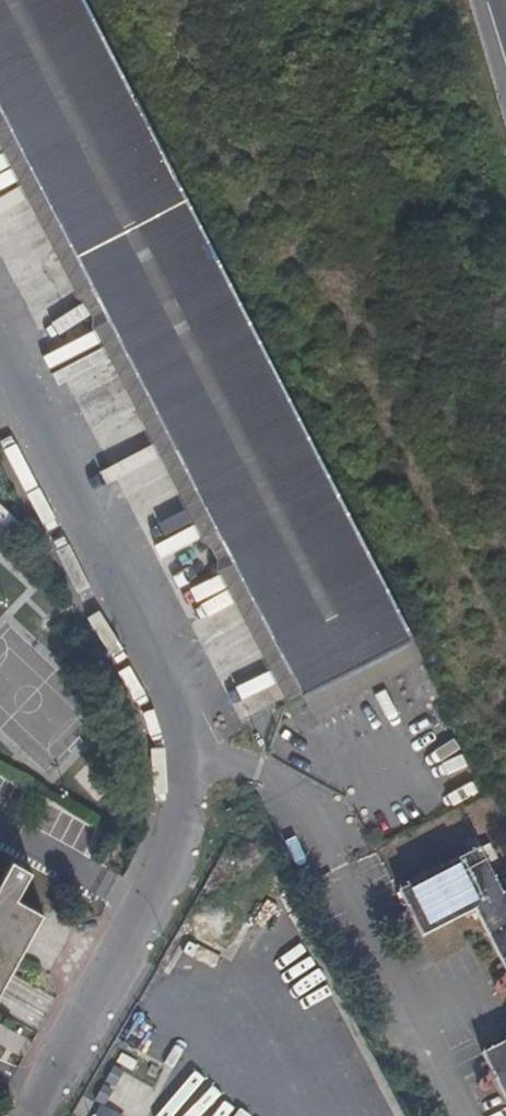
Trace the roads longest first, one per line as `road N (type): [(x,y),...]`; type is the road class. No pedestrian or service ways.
road 1 (unclassified): [(28,1115),(173,859),(202,758),(0,361)]

